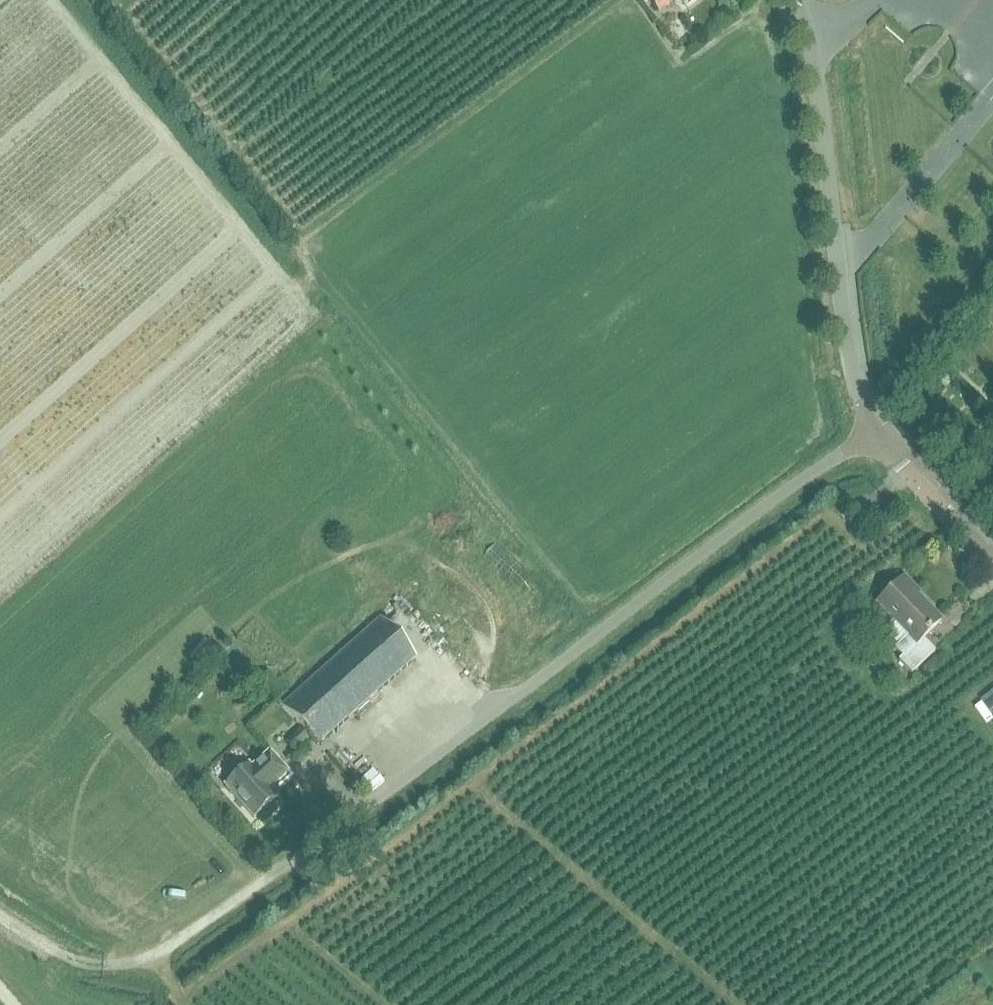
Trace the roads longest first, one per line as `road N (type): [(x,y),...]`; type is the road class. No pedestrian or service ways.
road 1 (unclassified): [(274,878),(833,460)]
road 2 (residential): [(871,438),(836,285),(823,108),(799,0)]
road 3 (track): [(0,917),(73,964),(96,969),(139,961),(274,878)]
road 4 (residential): [(992,555),(871,438)]

